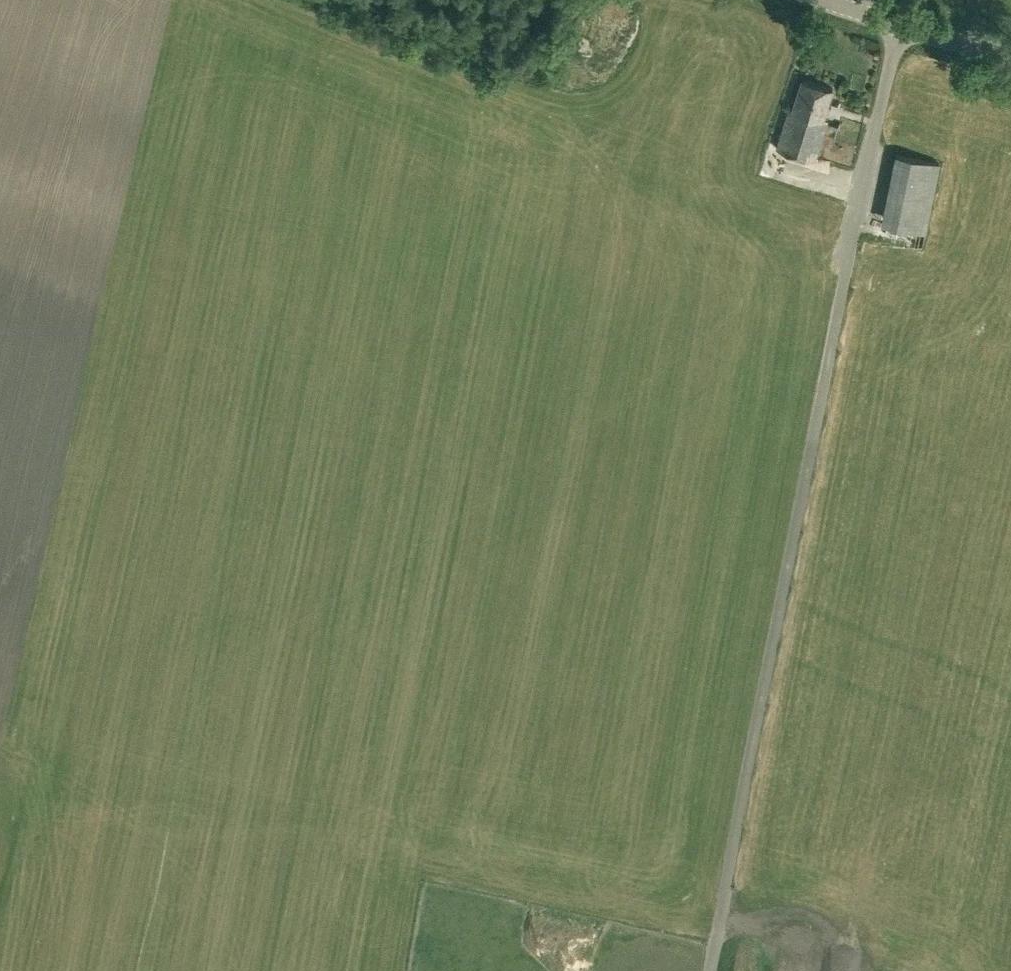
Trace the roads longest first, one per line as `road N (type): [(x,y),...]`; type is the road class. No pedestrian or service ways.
road 1 (unclassified): [(1010,58),(832,0)]

